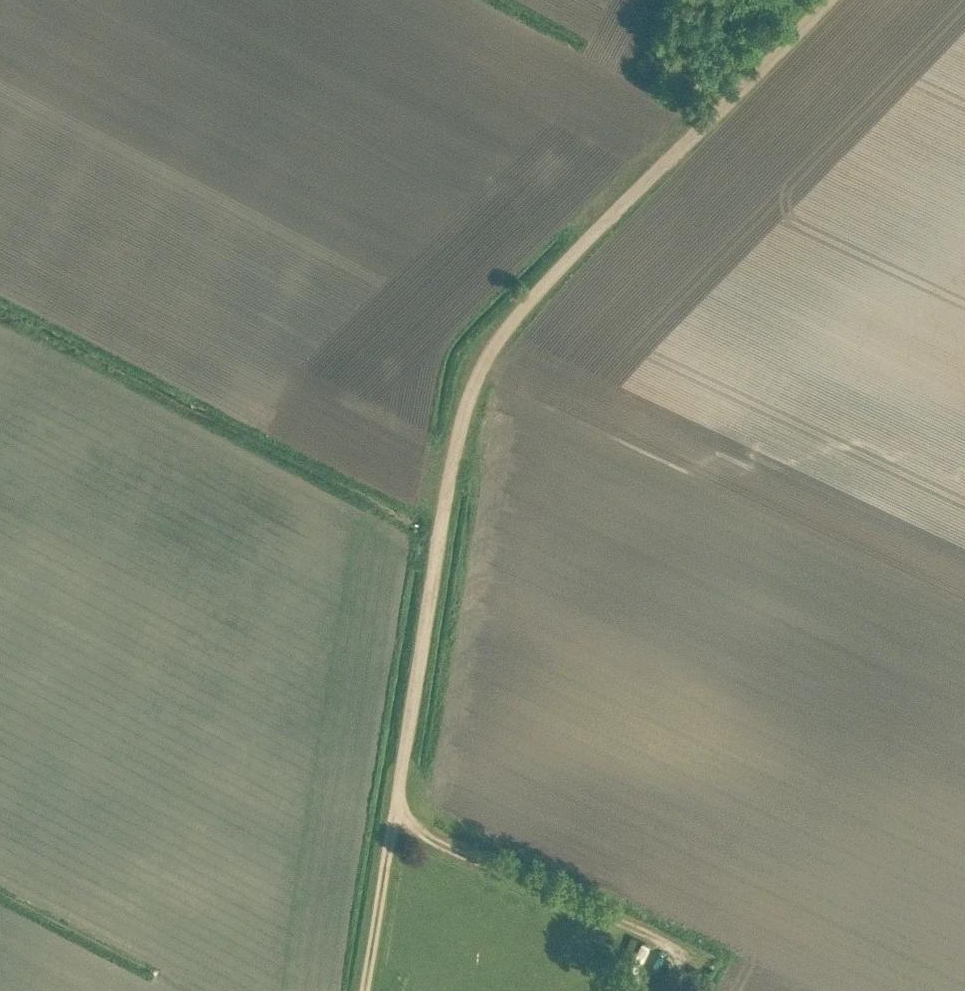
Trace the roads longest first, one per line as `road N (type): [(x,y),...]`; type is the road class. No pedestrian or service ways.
road 1 (track): [(817,0),(475,366),(453,431),(364,990)]

